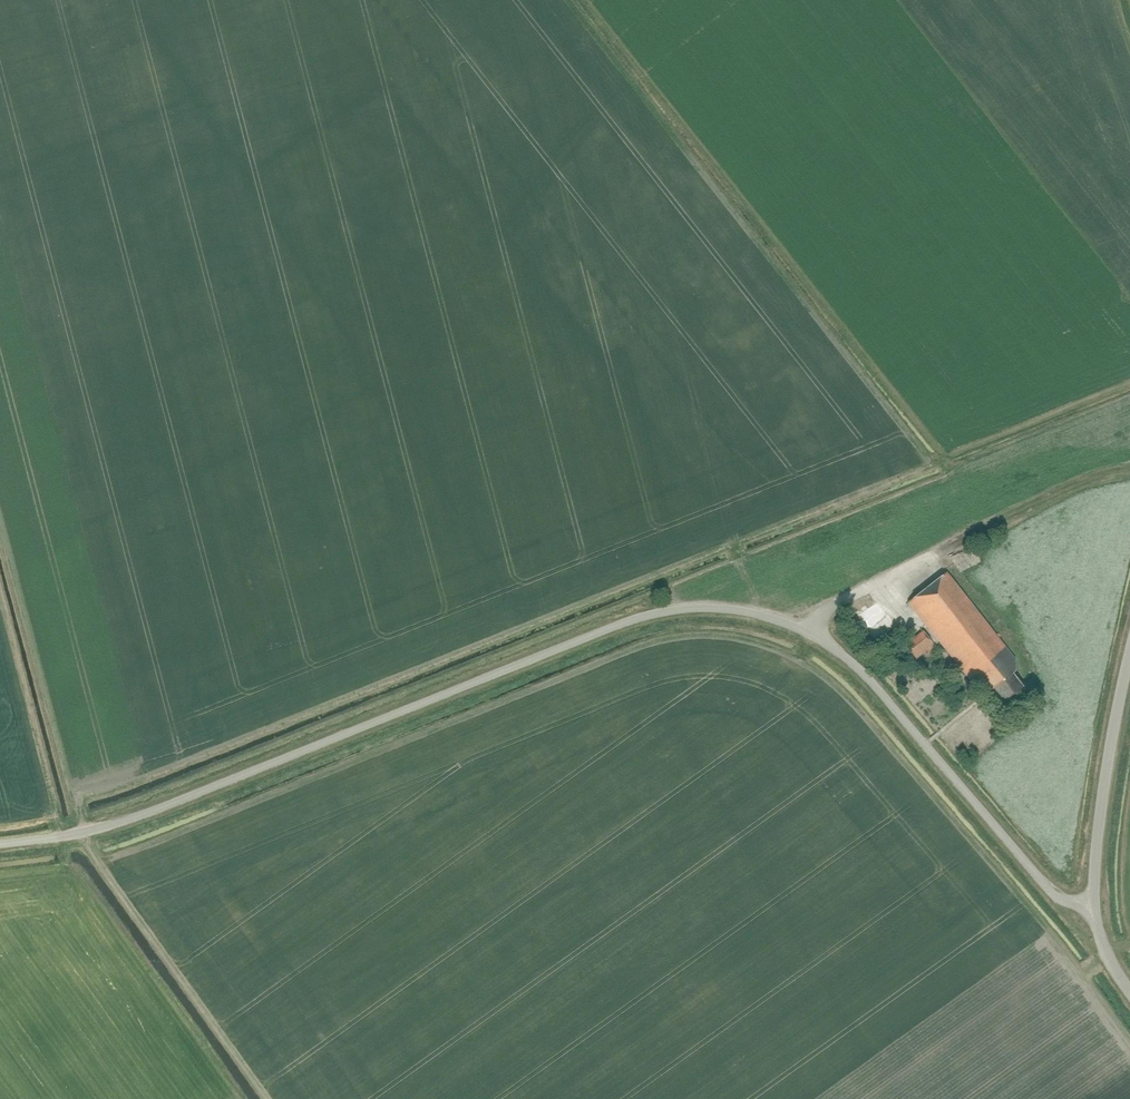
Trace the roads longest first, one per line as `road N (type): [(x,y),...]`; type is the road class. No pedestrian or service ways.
road 1 (unclassified): [(1091,906),(1054,895),(847,658),(785,622),(727,608),(647,615),(133,818),(0,844)]
road 2 (tertiary): [(1091,906),(1102,781),(1129,645)]

